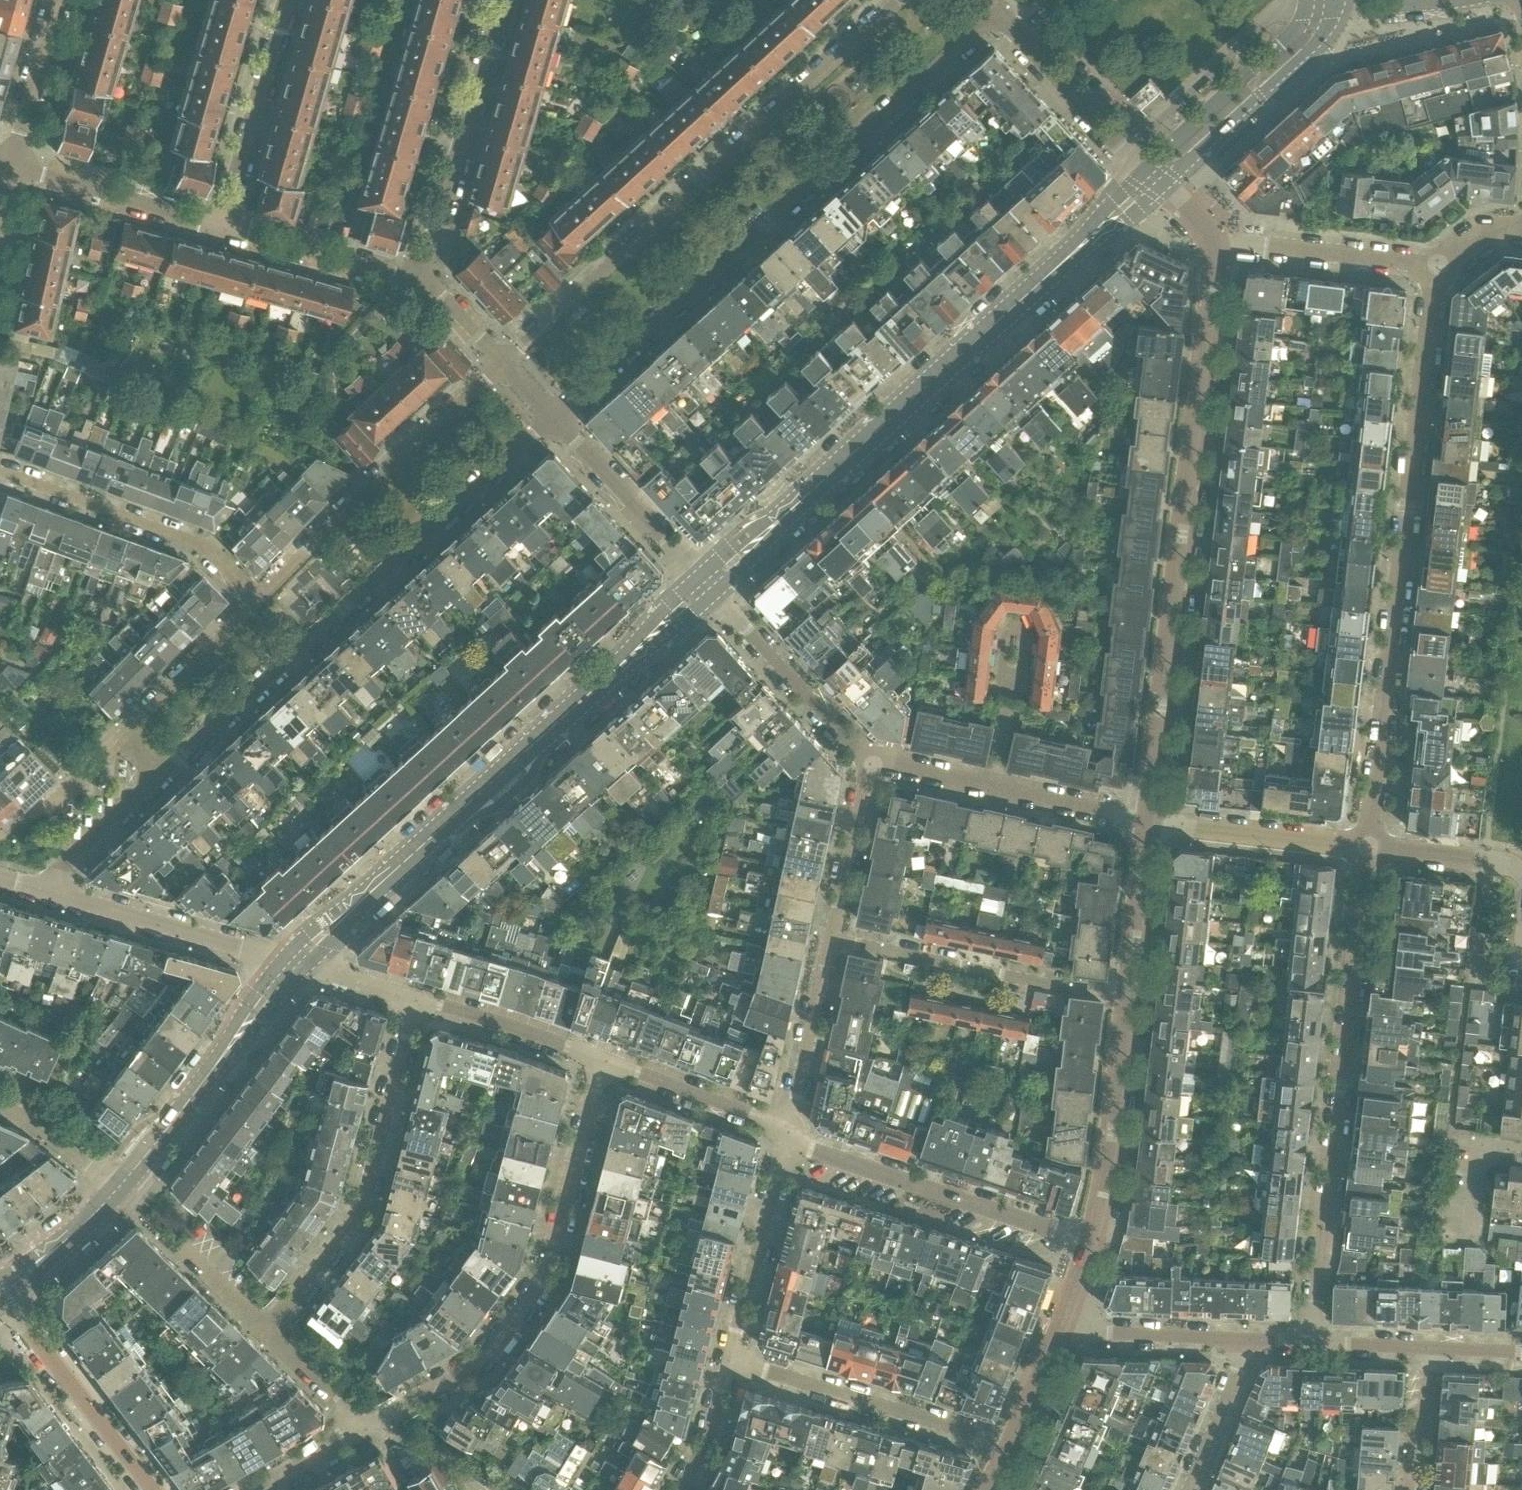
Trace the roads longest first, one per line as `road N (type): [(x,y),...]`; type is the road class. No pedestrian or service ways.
road 1 (residential): [(1154,179),(1000,15),(557,420)]
road 2 (tertiary): [(705,587),(1154,179)]
road 3 (residential): [(1369,848),(1441,267)]
road 4 (residential): [(1214,248),(1150,823)]
road 5 (tertiary): [(296,959),(705,587)]
road 6 (residential): [(158,776),(557,420)]
road 7 (residential): [(895,0),(506,365)]
road 8 (residential): [(1311,1342),(1369,848)]
road 9 (residential): [(406,1403),(484,1355),(546,1273),(605,1059)]
road 10 (residential): [(263,1327),(357,1213),(416,998)]
road 11 (residential): [(506,365),(254,599)]
road 12 (residential): [(1090,1245),(814,1150),(787,1133)]
road 13 (residential): [(1130,994),(830,936)]
road 14 (residential): [(729,1360),(1014,1446)]
road 15 (residential): [(425,281),(505,0)]
road 16 (residential): [(254,599),(203,547),(0,471)]
road 17 (tertiary): [(120,1187),(296,959)]
road 18 (residential): [(873,761),(1150,823)]
road 19 (residential): [(1130,994),(1090,1245)]
road 20 (residential): [(153,1489),(3,1289)]
road 21 (residential): [(296,959),(56,892)]
road 22 (tertiary): [(1154,179),(1312,32),(1320,4)]
road 23 (residential): [(705,587),(873,761)]
road 24 (residential): [(290,0),(224,227)]
road 25 (residential): [(787,1133),(729,1360)]
road 26 (residential): [(1441,267),(1241,243),(1214,248)]
road 27 (residential): [(705,587),(557,420)]
road 28 (residential): [(224,227),(10,167)]
road 29 (residential): [(1369,848),(1150,823)]
road 30 (residential): [(425,281),(224,227)]
road 31 (residential): [(830,936),(787,1133)]
road 32 (residential): [(605,1059),(416,998)]
road 33 (residential): [(787,1133),(605,1059)]
road 34 (residential): [(254,599),(121,737)]
road 35 (residential): [(1248,1341),(1062,1326)]
road 36 (residential): [(873,761),(830,936)]
road 37 (residential): [(10,167),(57,0)]
road 38 (residential): [(1150,823),(1130,994)]
road 39 (residential): [(1248,1341),(1186,1489)]
road 40 (residential): [(56,892),(69,860),(158,776)]
road 41 (tertiary): [(3,1289),(120,1187)]
road 42 (unclassified): [(1521,867),(1369,848)]
road 43 (residential): [(120,1187),(40,1124),(0,1104)]
road 44 (residential): [(1320,4),(1465,0)]
road 45 (residential): [(1432,1346),(1408,1489)]
road 46 (residential): [(679,1489),(708,1439),(729,1360)]
road 47 (residential): [(359,1427),(263,1327)]
road 48 (residential): [(1062,1326),(1014,1446)]
road 49 (residential): [(416,998),(296,959)]
road 50 (residential): [(1471,1239),(1479,1160),(1506,1144),(1521,1146)]
road 51 (residential): [(255,1489),(359,1427)]
road 52 (residential): [(1432,1346),(1311,1342)]

